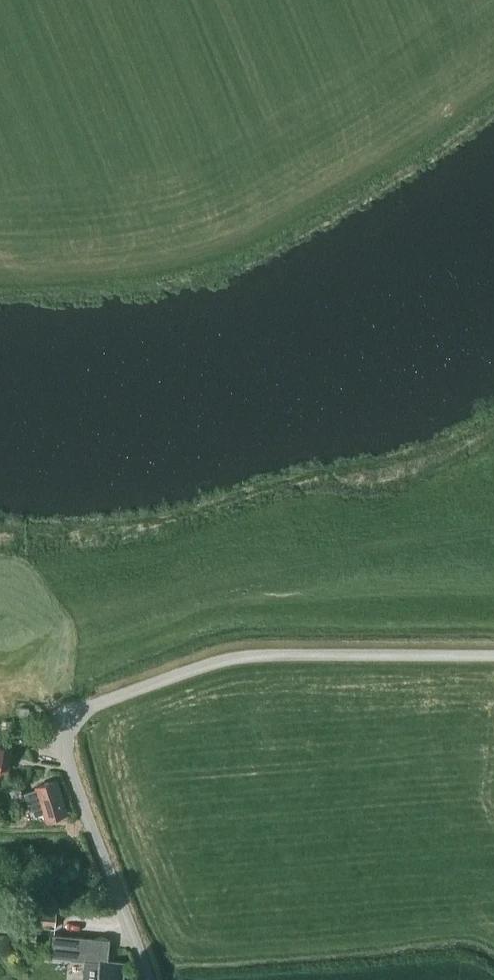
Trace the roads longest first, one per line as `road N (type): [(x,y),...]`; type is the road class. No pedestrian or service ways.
road 1 (unclassified): [(149,979),(72,772),(64,734),(84,709)]

